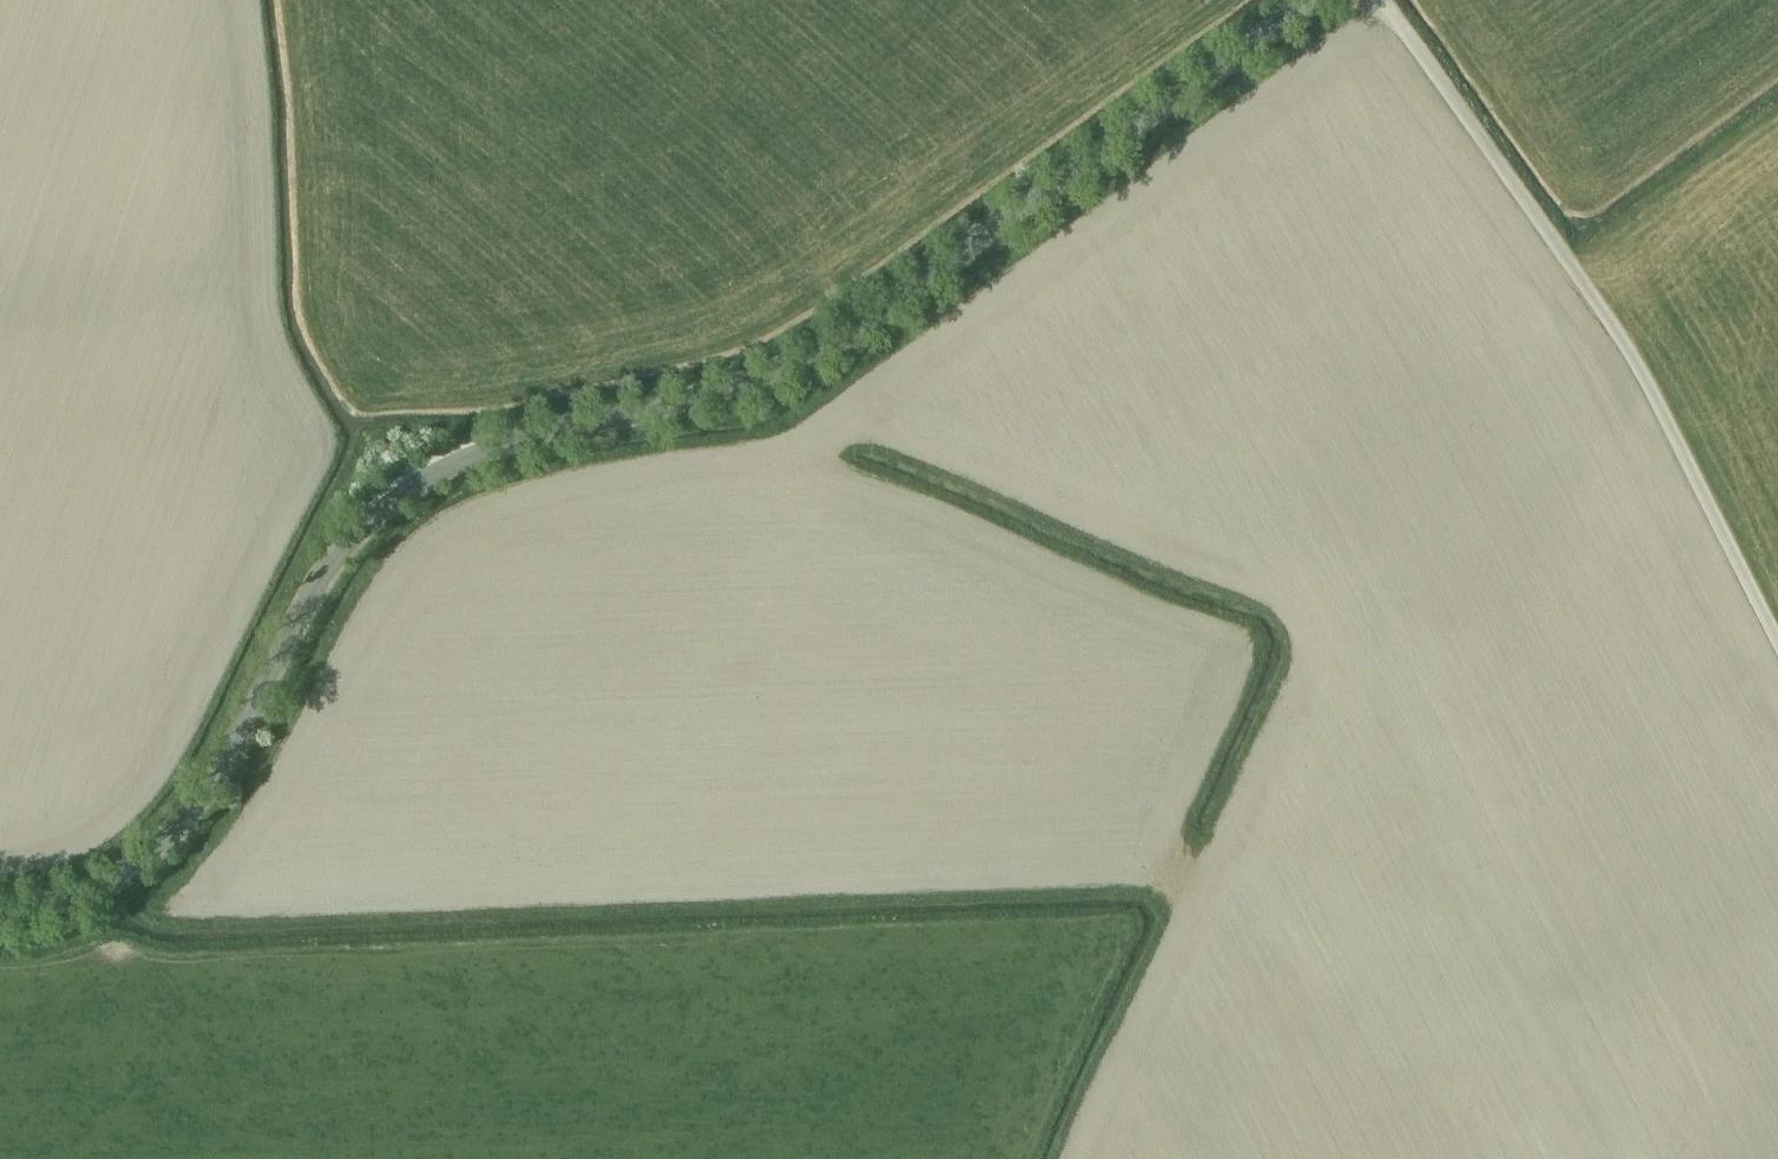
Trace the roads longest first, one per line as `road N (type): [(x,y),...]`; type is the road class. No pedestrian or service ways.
road 1 (tertiary): [(0,914),(96,892),(156,853),(211,786),(319,580),(405,491),(513,441),(738,387),(803,358),(1300,0)]

